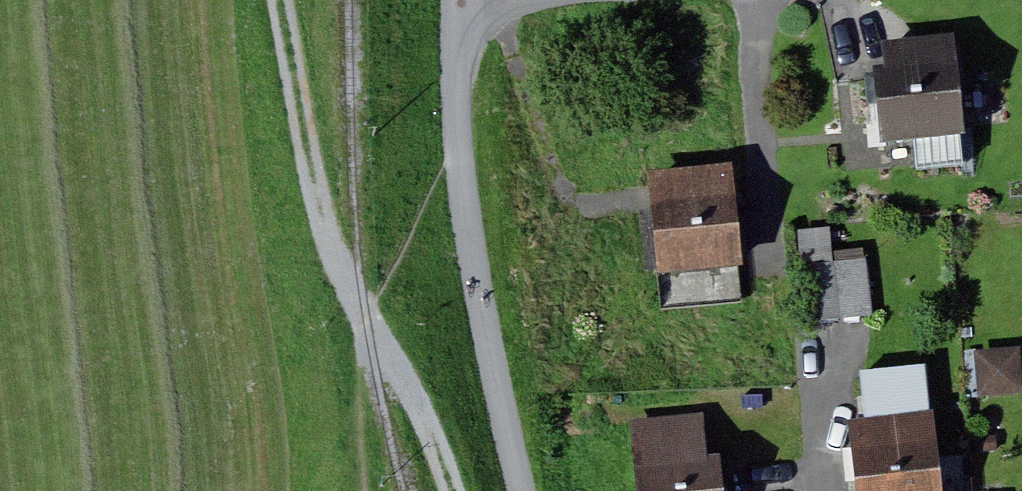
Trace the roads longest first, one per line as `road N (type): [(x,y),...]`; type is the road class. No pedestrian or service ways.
road 1 (track): [(294,0),(337,237),(381,340),(415,379),(466,490)]
road 2 (residential): [(469,0),(465,132),(533,490)]

